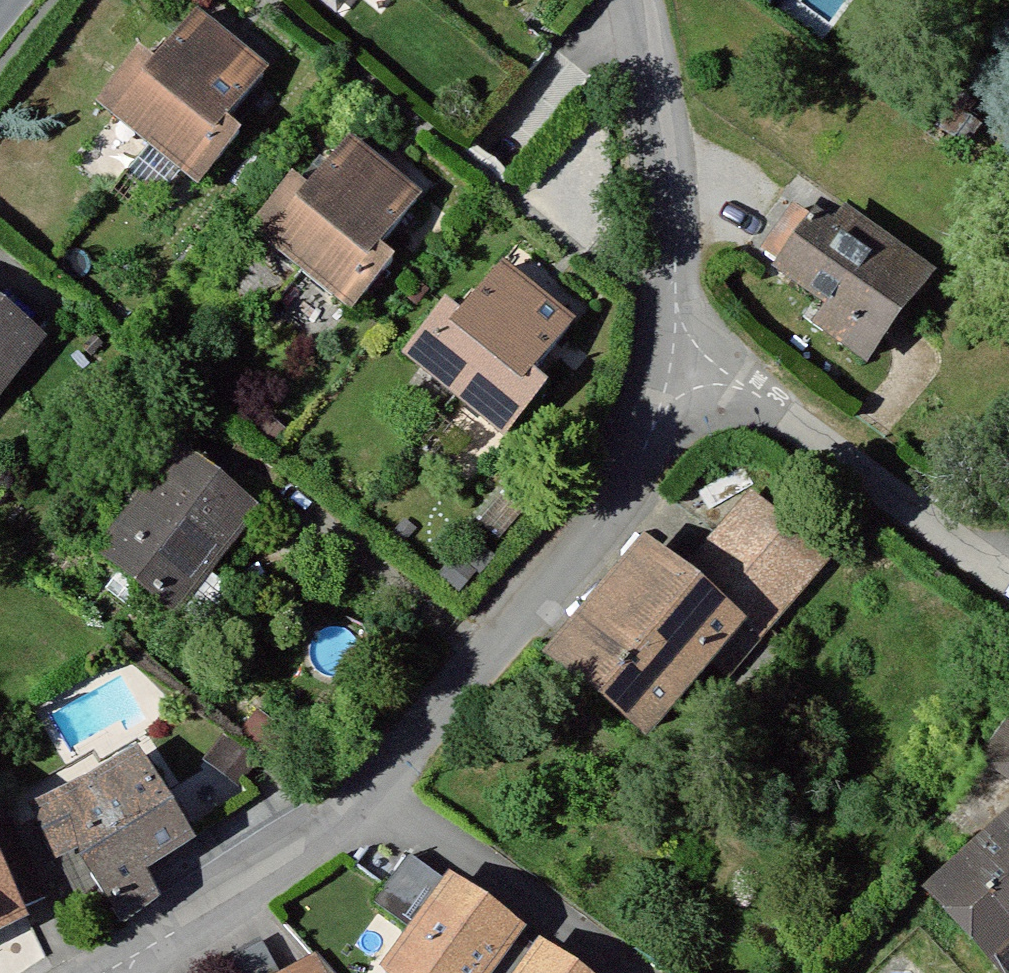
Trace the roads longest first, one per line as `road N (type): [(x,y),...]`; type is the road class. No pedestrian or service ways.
road 1 (residential): [(370,797),(602,517),(661,407),(672,362)]
road 2 (residential): [(672,362),(661,119),(635,0)]
road 3 (residential): [(111,968),(283,869),(370,797)]
road 4 (residential): [(370,797),(438,833),(625,972)]
road 5 (unclassified): [(814,435),(1001,576)]
road 6 (residential): [(672,362),(741,384),(814,435)]

